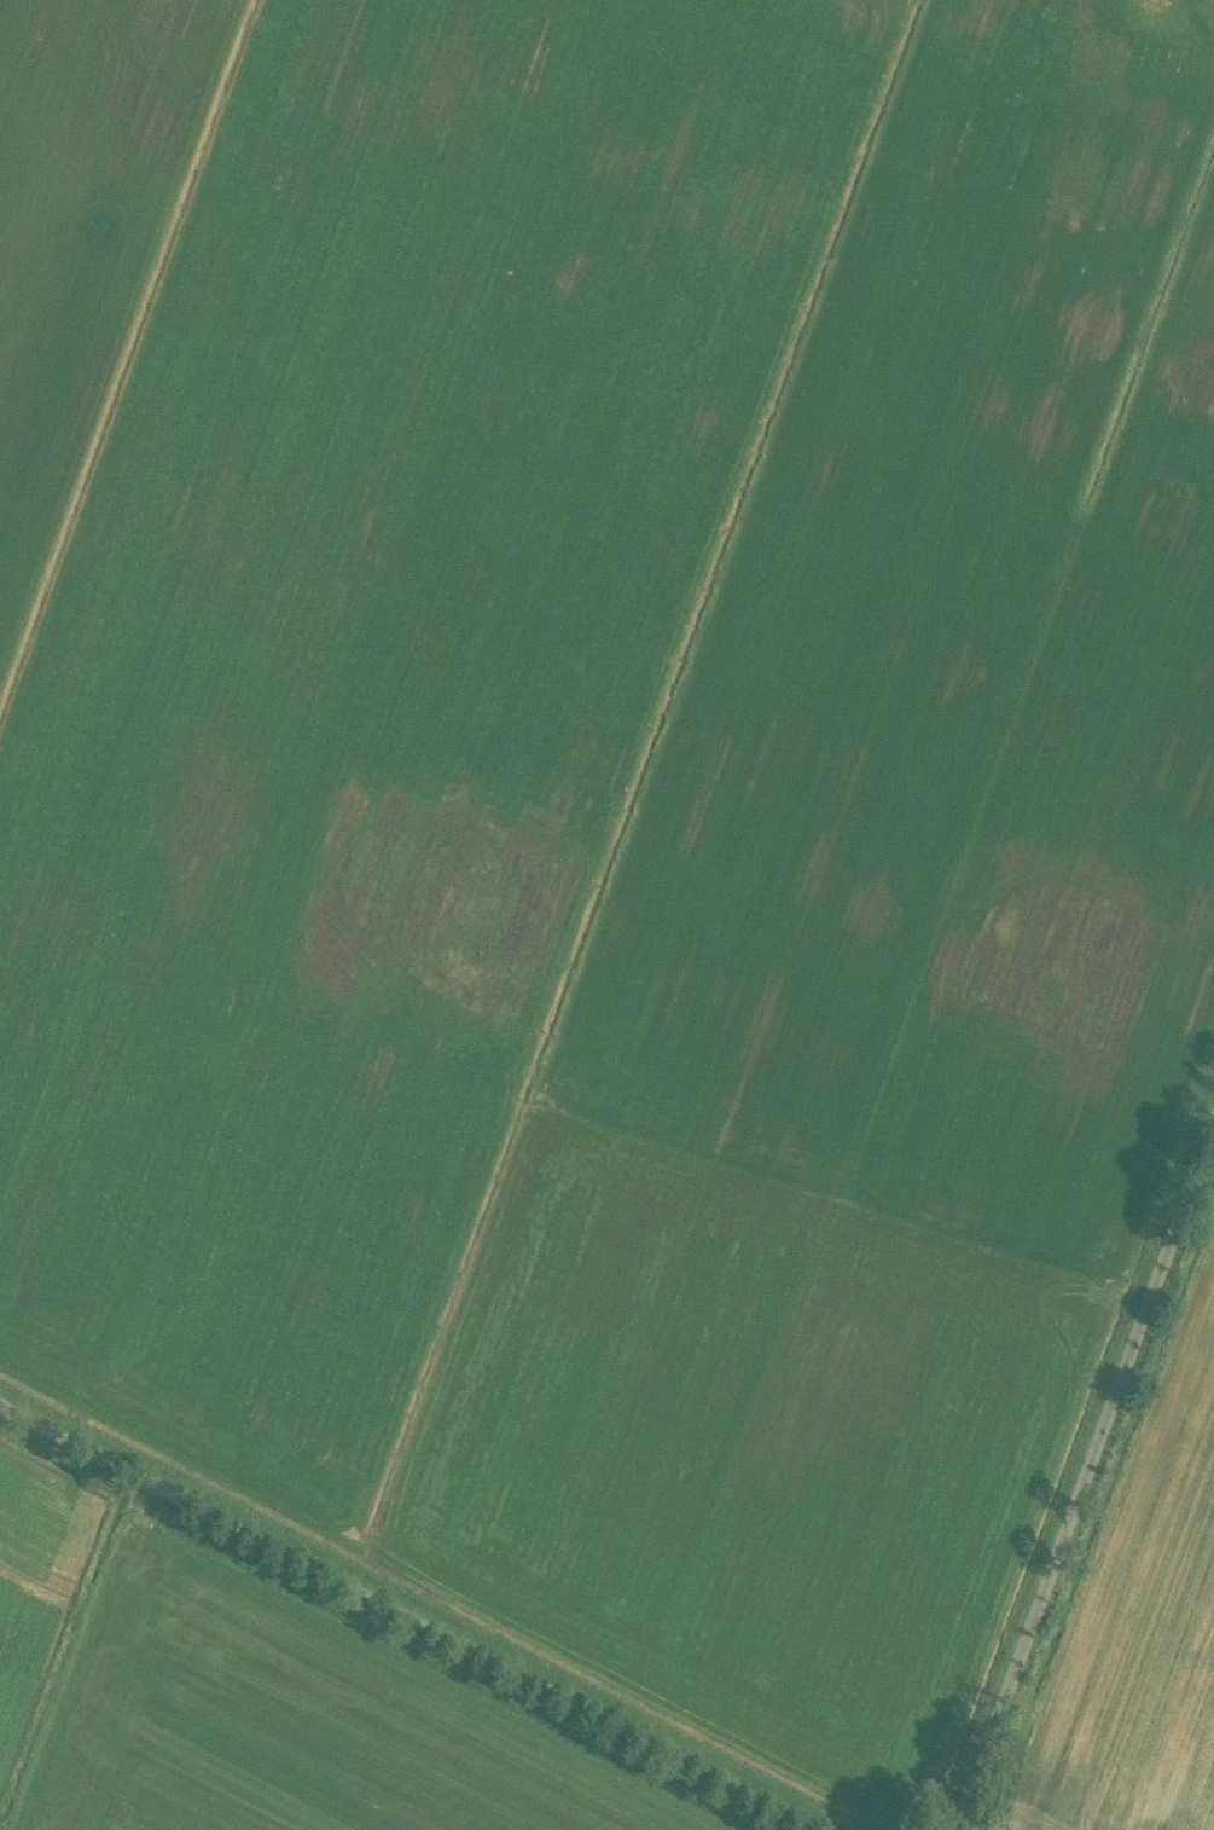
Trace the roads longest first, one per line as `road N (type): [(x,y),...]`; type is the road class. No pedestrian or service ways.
road 1 (unclassified): [(813,1829),(0,1408)]
road 2 (unclassified): [(957,1829),(1213,1135)]

